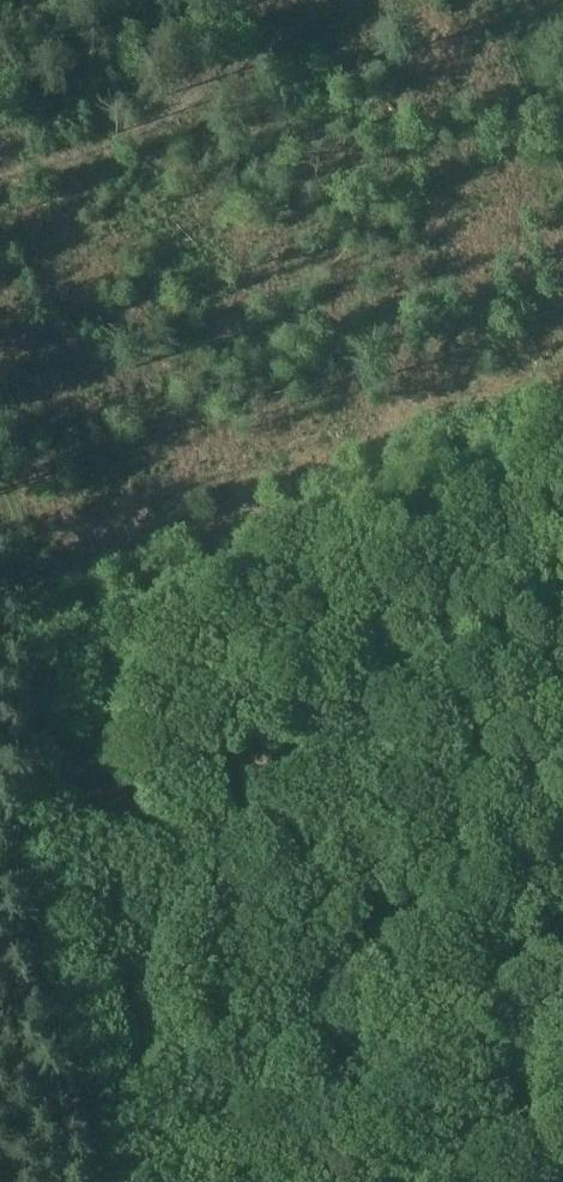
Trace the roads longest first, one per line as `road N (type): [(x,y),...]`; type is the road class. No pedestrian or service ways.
road 1 (track): [(103,1181),(38,1002),(27,926),(40,655),(14,485),(0,459)]
road 2 (track): [(0,675),(562,428)]

